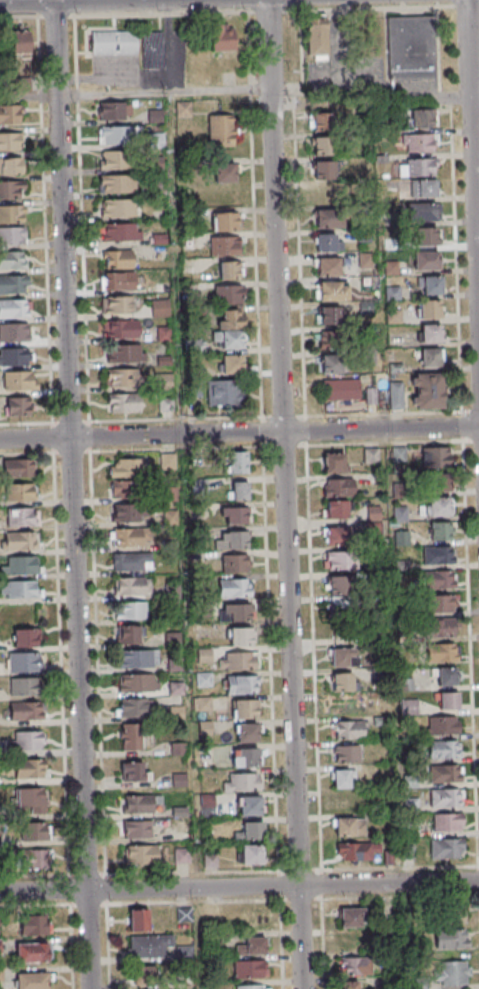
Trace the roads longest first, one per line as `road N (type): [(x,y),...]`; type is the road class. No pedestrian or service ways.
road 1 (residential): [(302,988),(267,0)]
road 2 (residential): [(89,988),(54,0)]
road 3 (residential): [(478,427),(0,440)]
road 4 (residential): [(478,881),(0,893)]
road 5 (residential): [(478,344),(467,0)]

